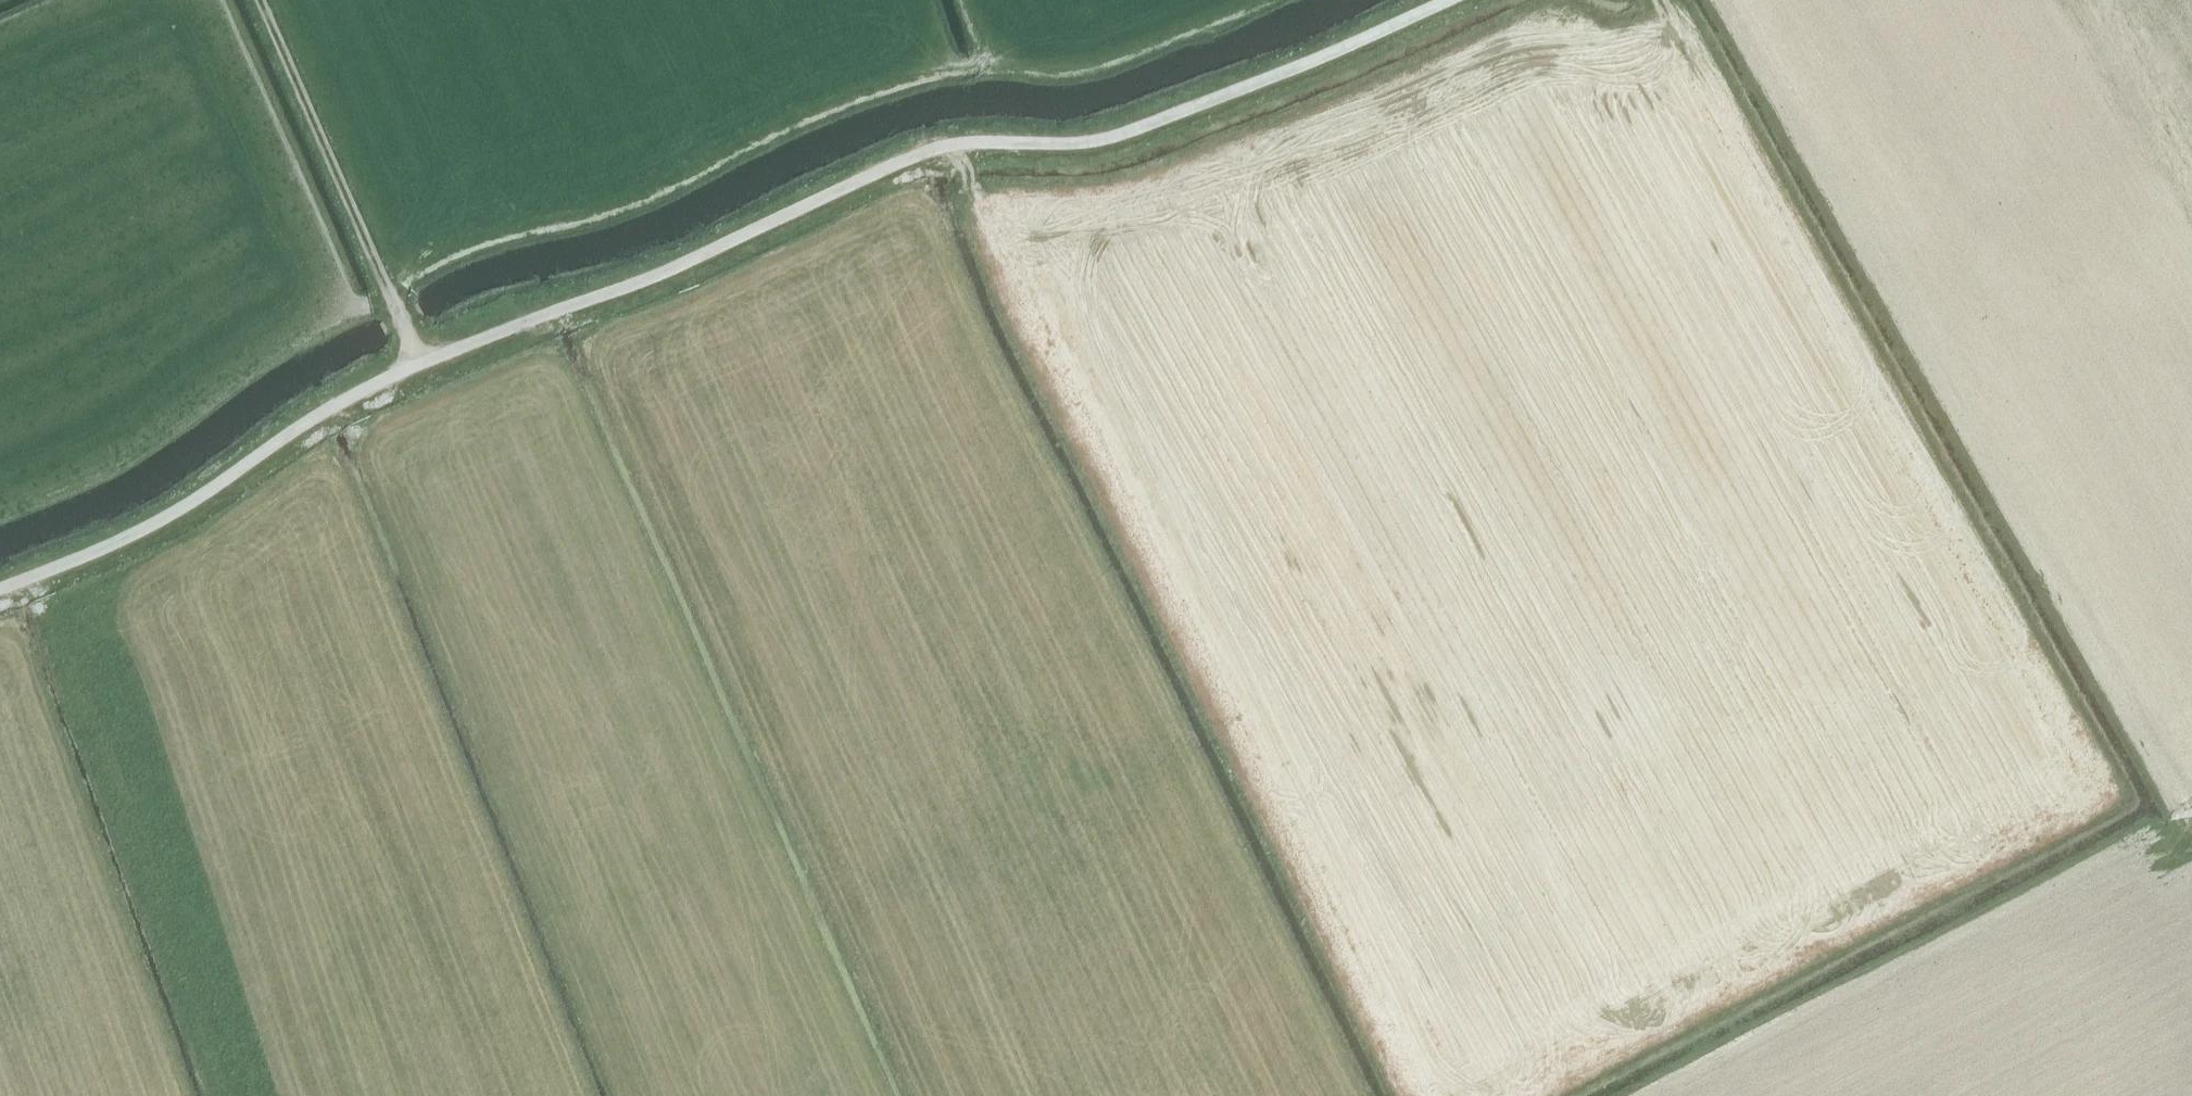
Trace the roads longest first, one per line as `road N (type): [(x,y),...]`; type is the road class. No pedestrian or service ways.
road 1 (unclassified): [(0,589),(136,533),(308,421),(418,364)]
road 2 (track): [(418,364),(260,0)]

